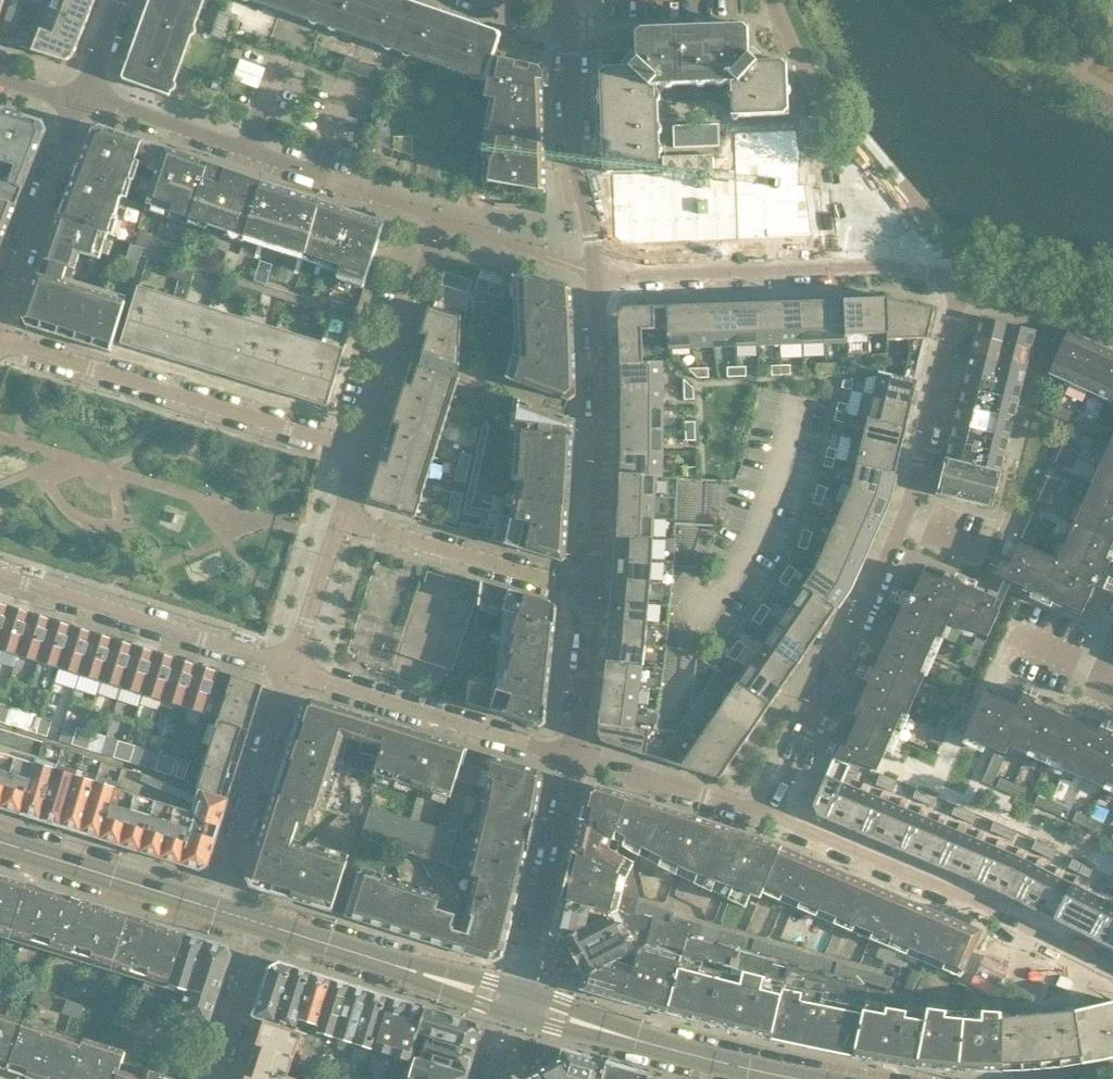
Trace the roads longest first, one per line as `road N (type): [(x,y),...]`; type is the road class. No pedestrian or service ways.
road 1 (residential): [(958,279),(903,520),(771,818)]
road 2 (residential): [(0,338),(360,450)]
road 3 (residential): [(1112,971),(771,818)]
road 4 (residential): [(596,271),(626,276),(861,258),(958,279)]
road 5 (residential): [(596,271),(601,441),(592,592)]
road 6 (residential): [(294,667),(0,572)]
road 7 (residential): [(573,758),(294,667)]
road 8 (residential): [(343,520),(592,592)]
road 9 (residential): [(81,98),(327,178)]
road 10 (residential): [(294,667),(218,909)]
road 11 (residential): [(568,26),(573,141),(596,271)]
road 12 (residential): [(0,319),(81,98)]
road 13 (residential): [(573,758),(518,986)]
road 14 (tertiary): [(0,841),(218,909)]
road 15 (residential): [(771,818),(573,758)]
road 16 (residential): [(592,592),(573,758)]
road 17 (residential): [(264,923),(212,1078)]
road 18 (tertiary): [(800,1078),(643,1042)]
road 19 (residential): [(1112,318),(958,279)]
road 20 (tertiary): [(264,923),(412,972)]
road 21 (residential): [(343,520),(294,667)]
road 22 (residential): [(404,310),(360,450)]
road 23 (tertiary): [(508,1016),(643,1042)]
road 24 (tertiary): [(643,1042),(518,986)]

